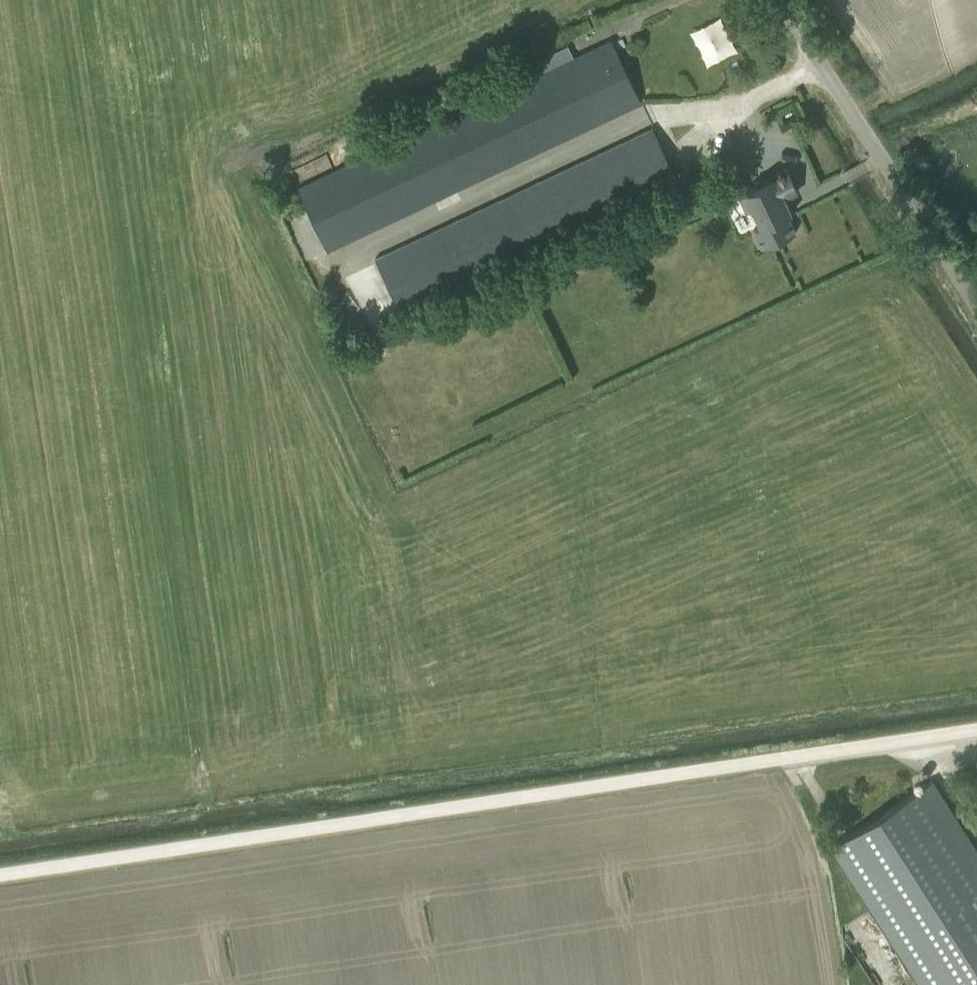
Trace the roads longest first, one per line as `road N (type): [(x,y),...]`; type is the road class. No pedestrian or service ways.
road 1 (unclassified): [(0,875),(976,726)]
road 2 (unclassified): [(781,0),(976,303)]

